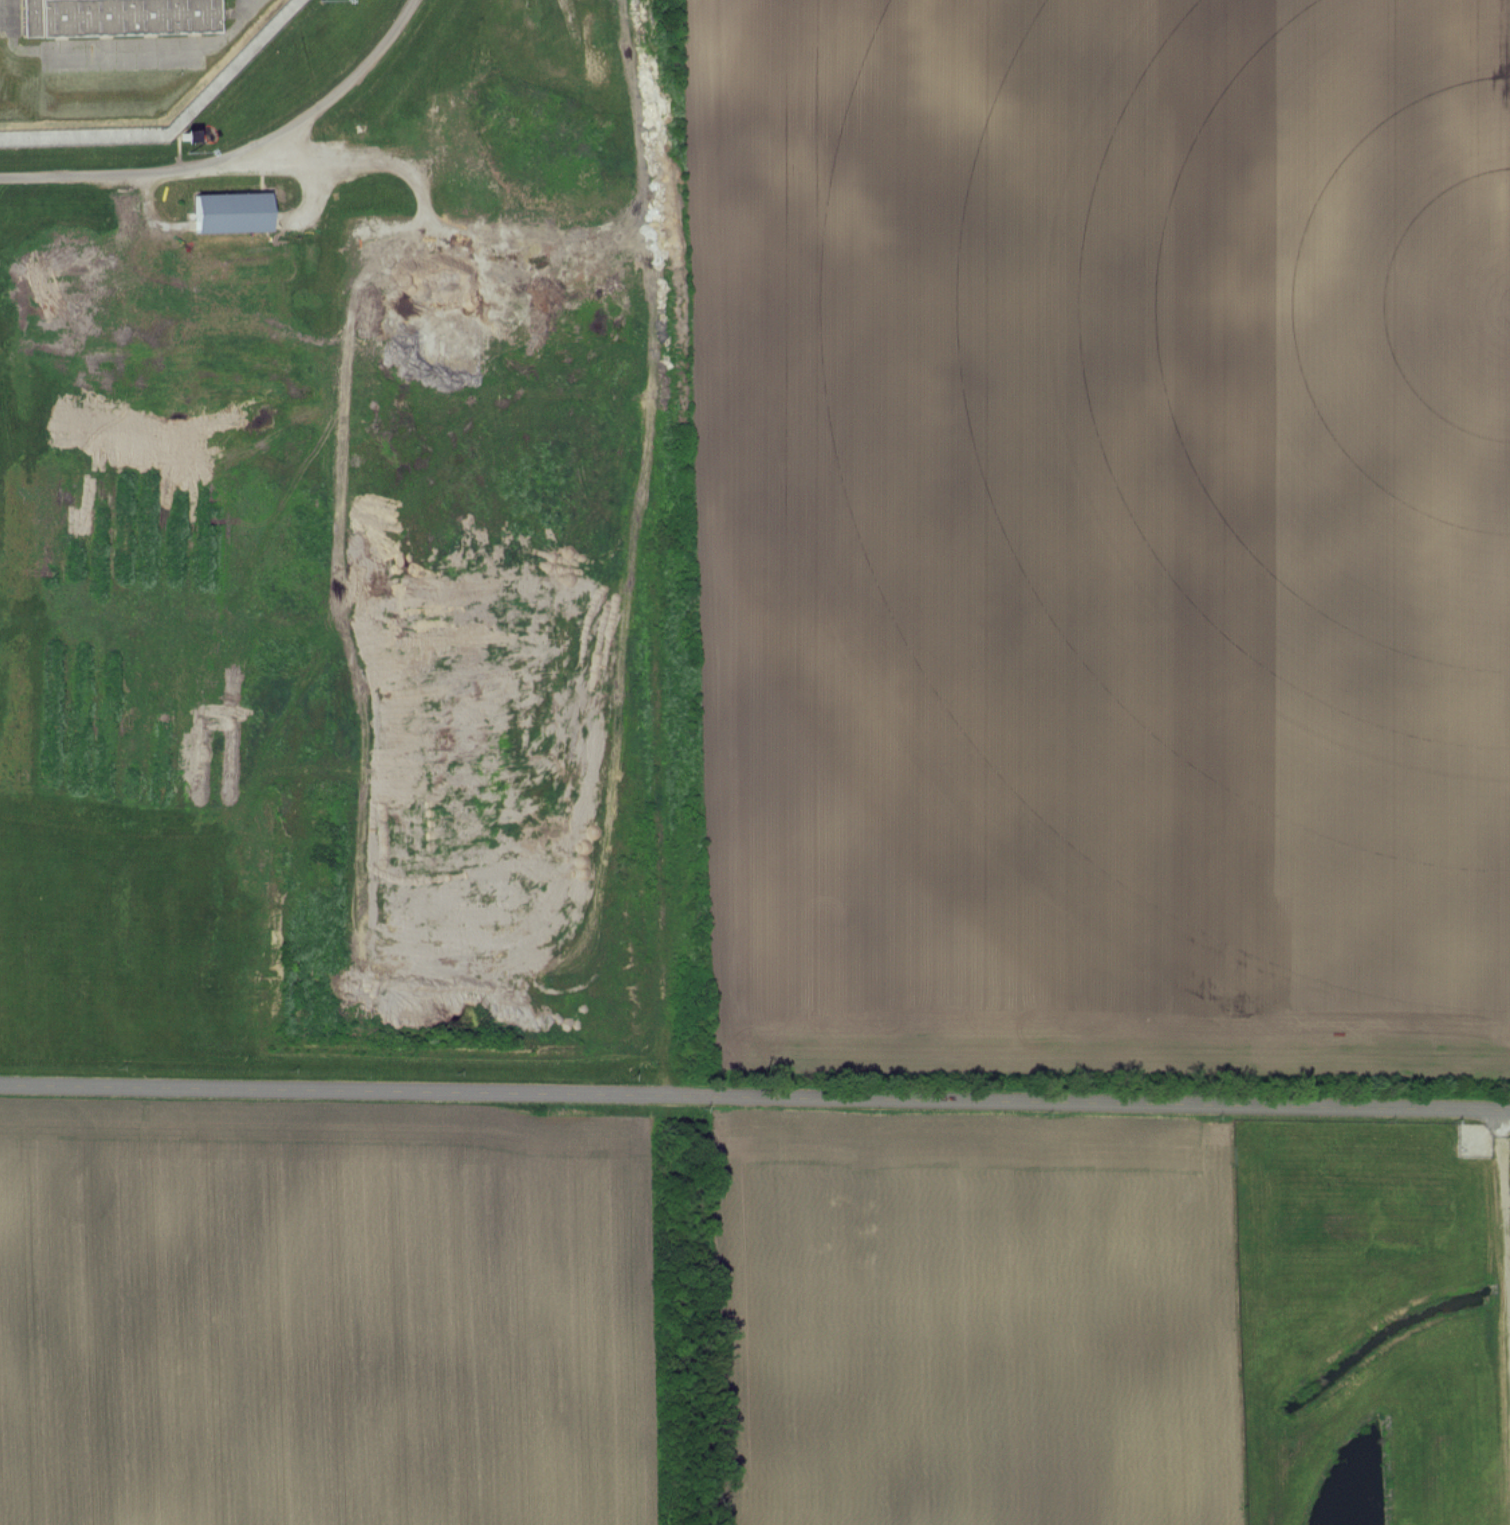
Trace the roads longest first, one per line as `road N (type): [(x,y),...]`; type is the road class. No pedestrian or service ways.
road 1 (residential): [(0,1087),(1509,1110)]

